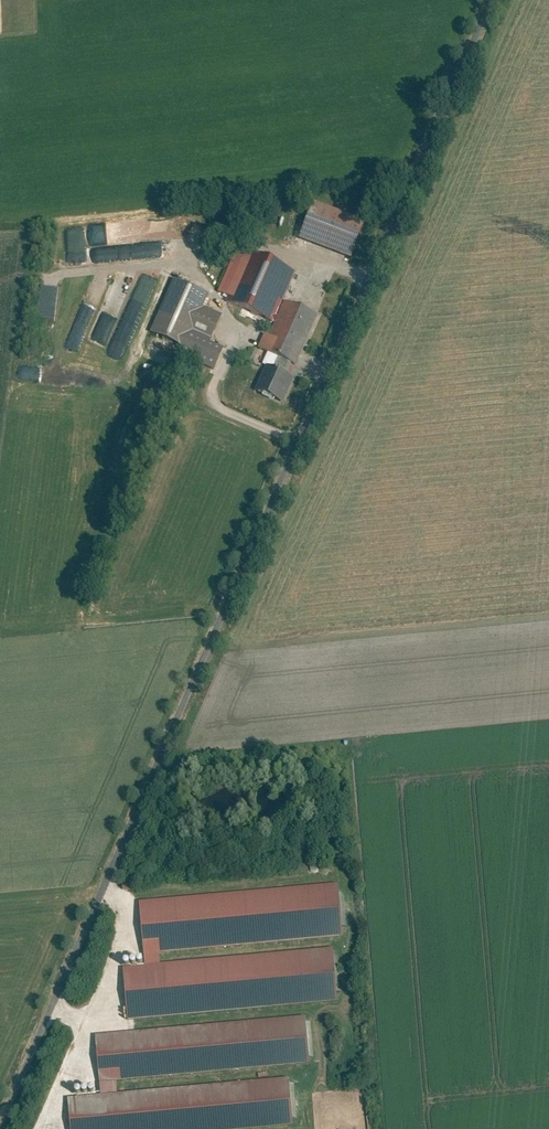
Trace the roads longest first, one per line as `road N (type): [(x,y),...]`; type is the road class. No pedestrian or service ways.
road 1 (unclassified): [(493,0),(0,1125)]

